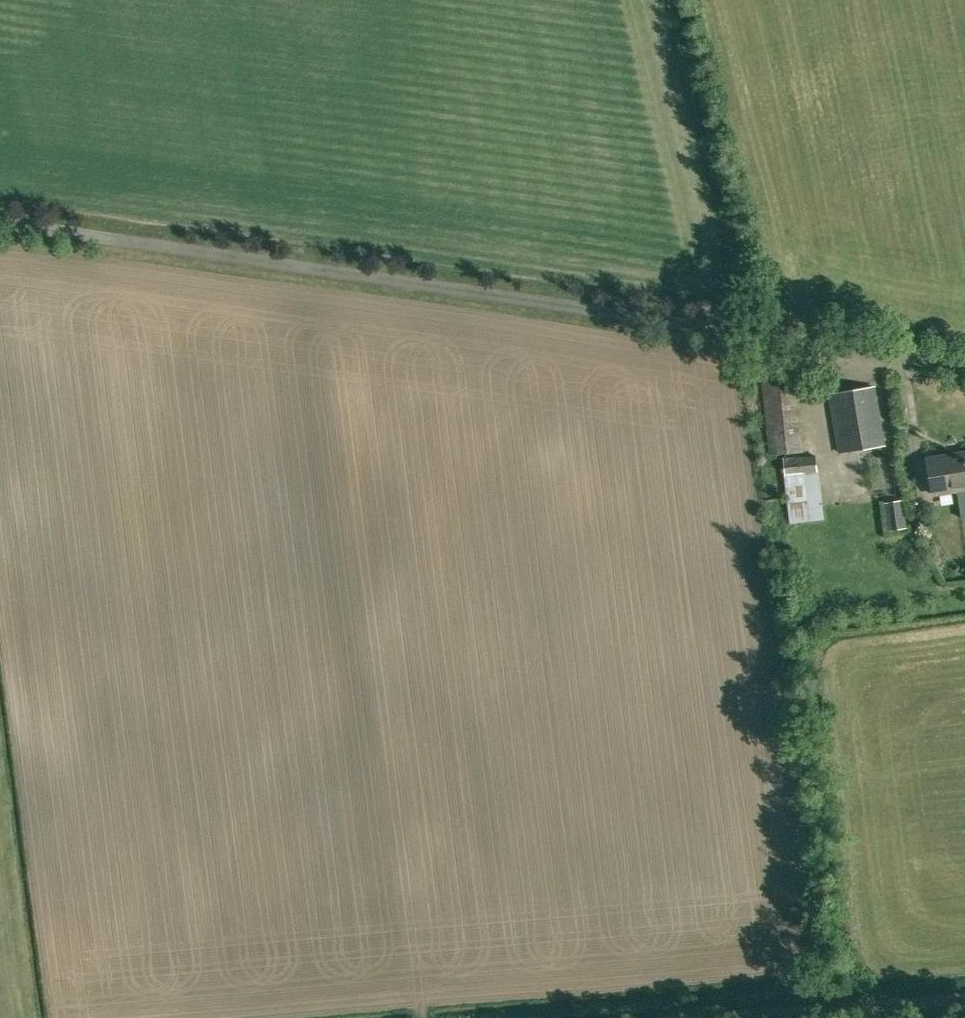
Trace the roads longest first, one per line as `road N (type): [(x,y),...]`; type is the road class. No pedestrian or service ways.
road 1 (unclassified): [(964,369),(0,223)]
road 2 (unclassified): [(751,1017),(964,1000)]

